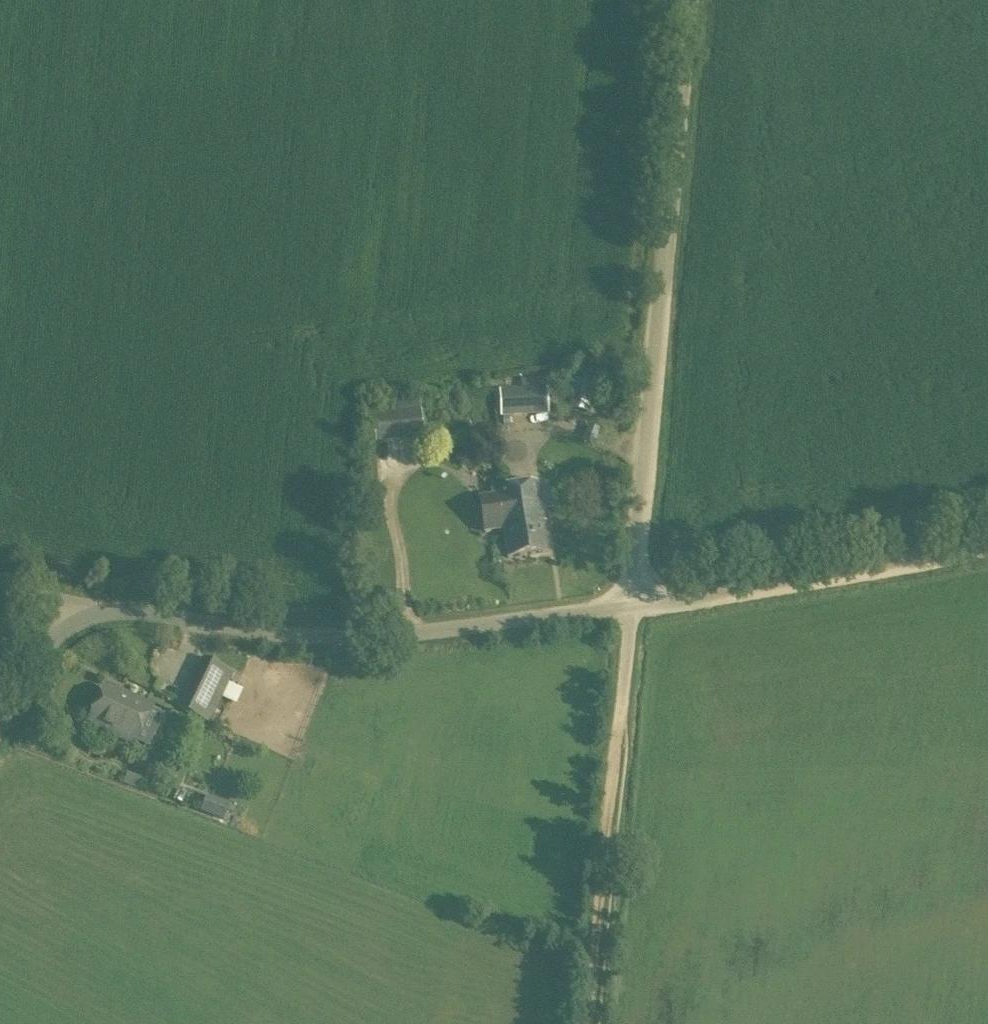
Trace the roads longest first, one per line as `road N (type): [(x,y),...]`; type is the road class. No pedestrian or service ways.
road 1 (unclassified): [(632,605),(688,0)]
road 2 (unclassified): [(98,606),(279,638),(356,642),(632,605)]
road 3 (unclassified): [(632,605),(987,549)]
road 4 (unclassified): [(601,869),(632,605)]
road 5 (unclassified): [(0,724),(54,629),(98,606)]
road 6 (track): [(586,1023),(601,869)]

